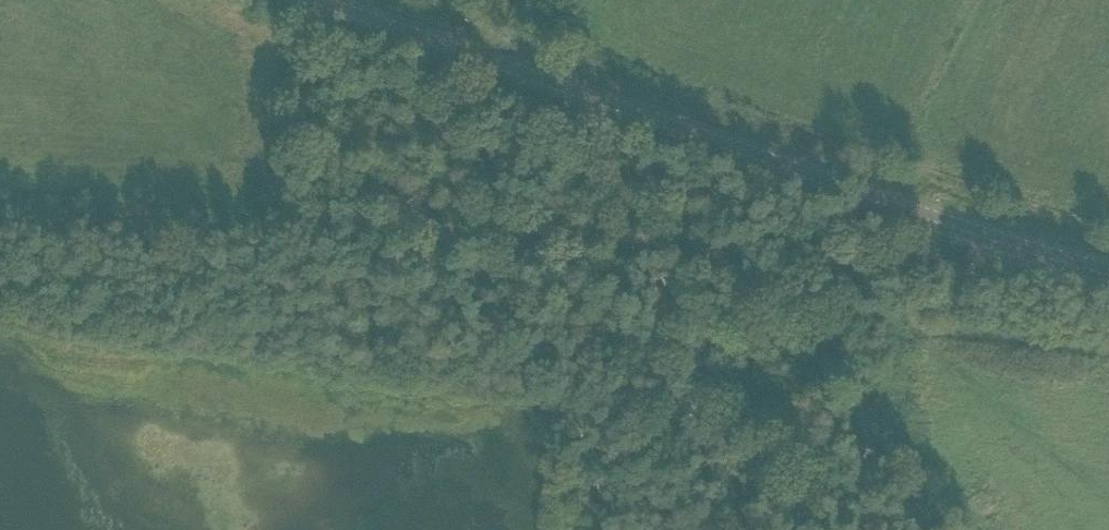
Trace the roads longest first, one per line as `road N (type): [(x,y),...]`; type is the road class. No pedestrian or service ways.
road 1 (track): [(0,224),(528,235),(897,256)]
road 2 (tertiary): [(318,0),(1108,269)]

